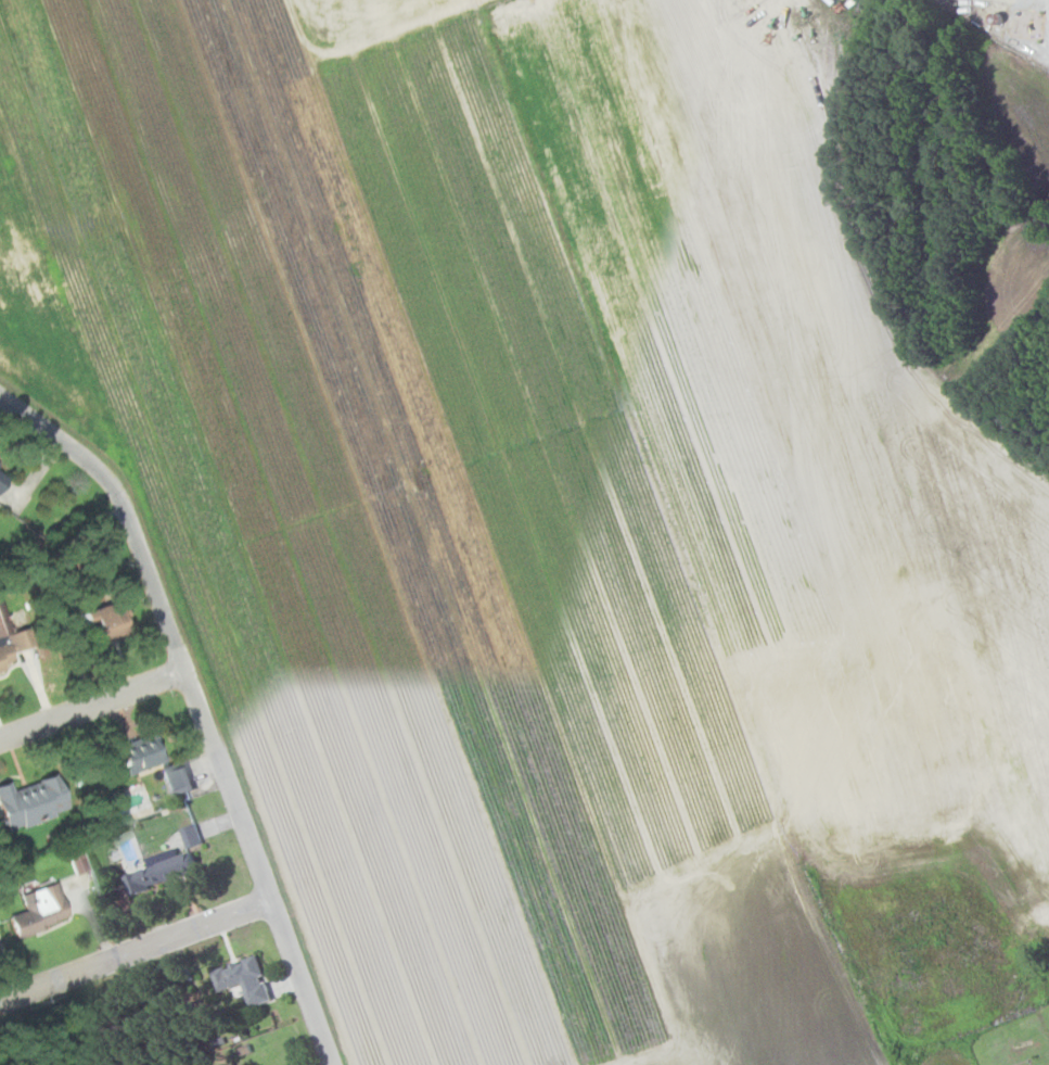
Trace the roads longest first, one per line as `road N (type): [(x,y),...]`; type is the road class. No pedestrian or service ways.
road 1 (residential): [(334,1064),(124,498),(85,455),(0,395)]
road 2 (residential): [(0,1007),(273,902)]
road 3 (residential): [(0,744),(191,674)]

